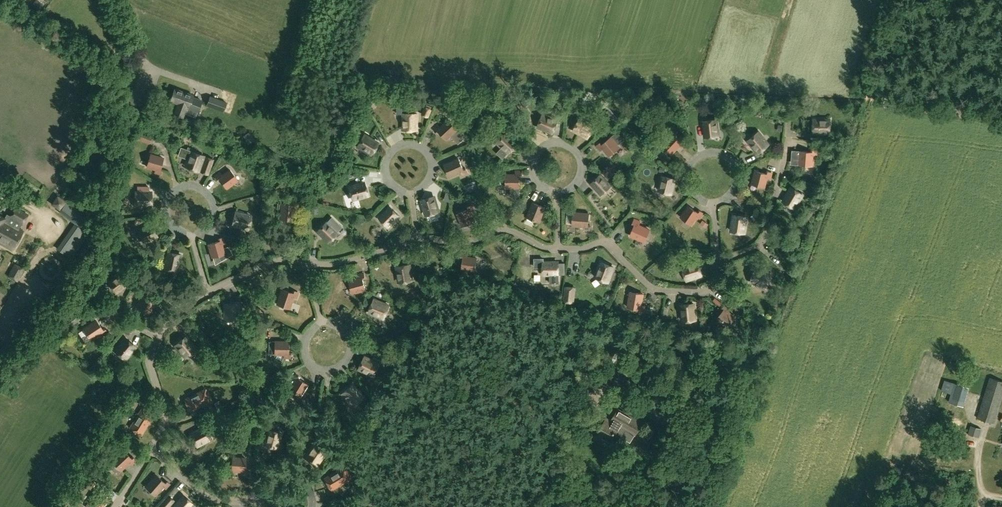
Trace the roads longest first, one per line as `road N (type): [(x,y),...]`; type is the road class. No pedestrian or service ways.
road 1 (track): [(152,436),(207,494),(310,493)]
road 2 (track): [(714,262),(762,223),(782,136)]
road 3 (track): [(315,318),(300,343),(315,361),(327,362),(346,341),(335,320),(319,317)]
road 4 (track): [(548,135),(533,160),(548,178),(560,179),(579,158),(568,137),(556,133)]
road 5 (track): [(178,182),(163,207),(178,225),(190,226),(209,205),(198,184),(186,180)]
road 6 (track): [(703,143),(689,168),(703,186),(716,187),(735,166),(724,145),(712,141)]
road 7 (track): [(400,138),(386,163),(400,181),(413,182),(432,161),(421,140),(409,136)]

